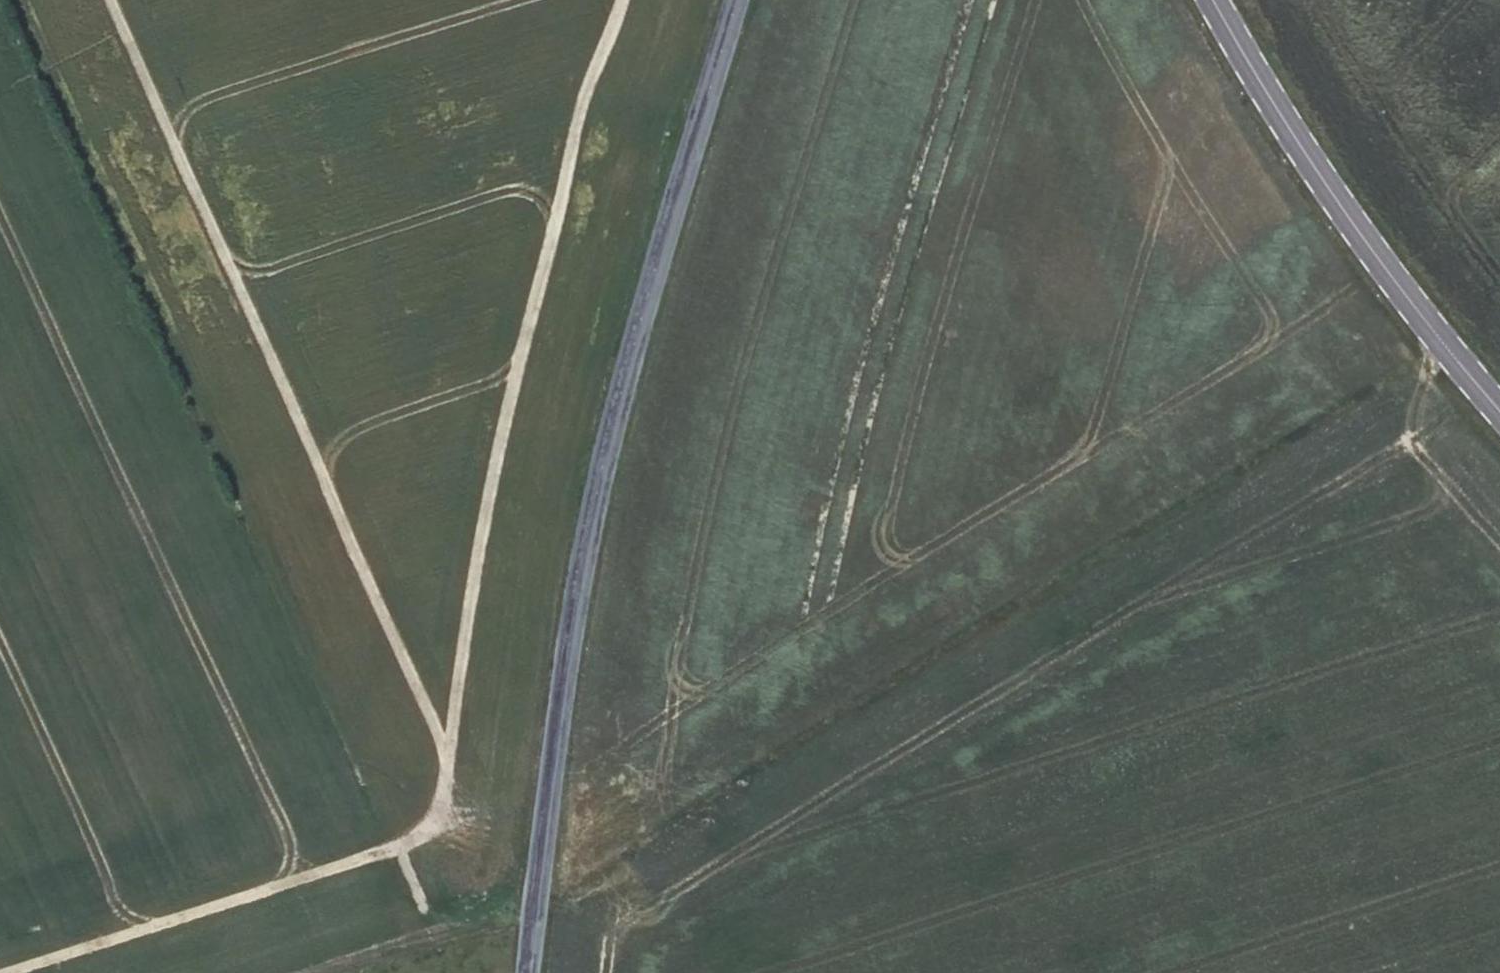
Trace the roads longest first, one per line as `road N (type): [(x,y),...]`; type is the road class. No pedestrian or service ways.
road 1 (tertiary): [(523,972),(558,684),(599,455),(730,0)]
road 2 (secondary): [(1210,0),(1362,238),(1499,410)]

